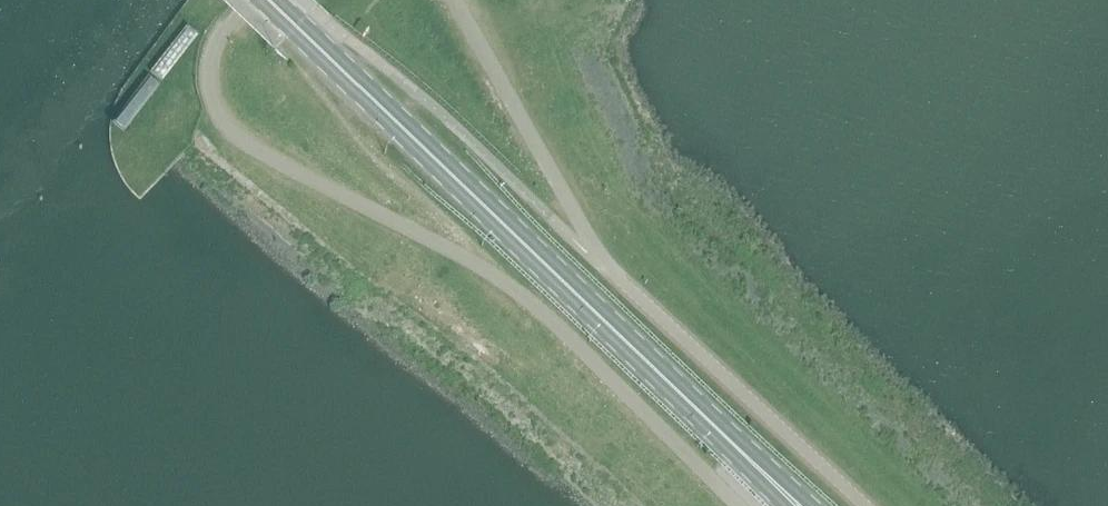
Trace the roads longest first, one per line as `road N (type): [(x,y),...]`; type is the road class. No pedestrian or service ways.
road 1 (unclassified): [(246,0),(212,54),(212,87),(228,130),(268,160),(500,280),(743,505)]
road 2 (primary): [(801,505),(270,0)]
road 3 (unclassified): [(866,505),(597,256),(456,0)]

